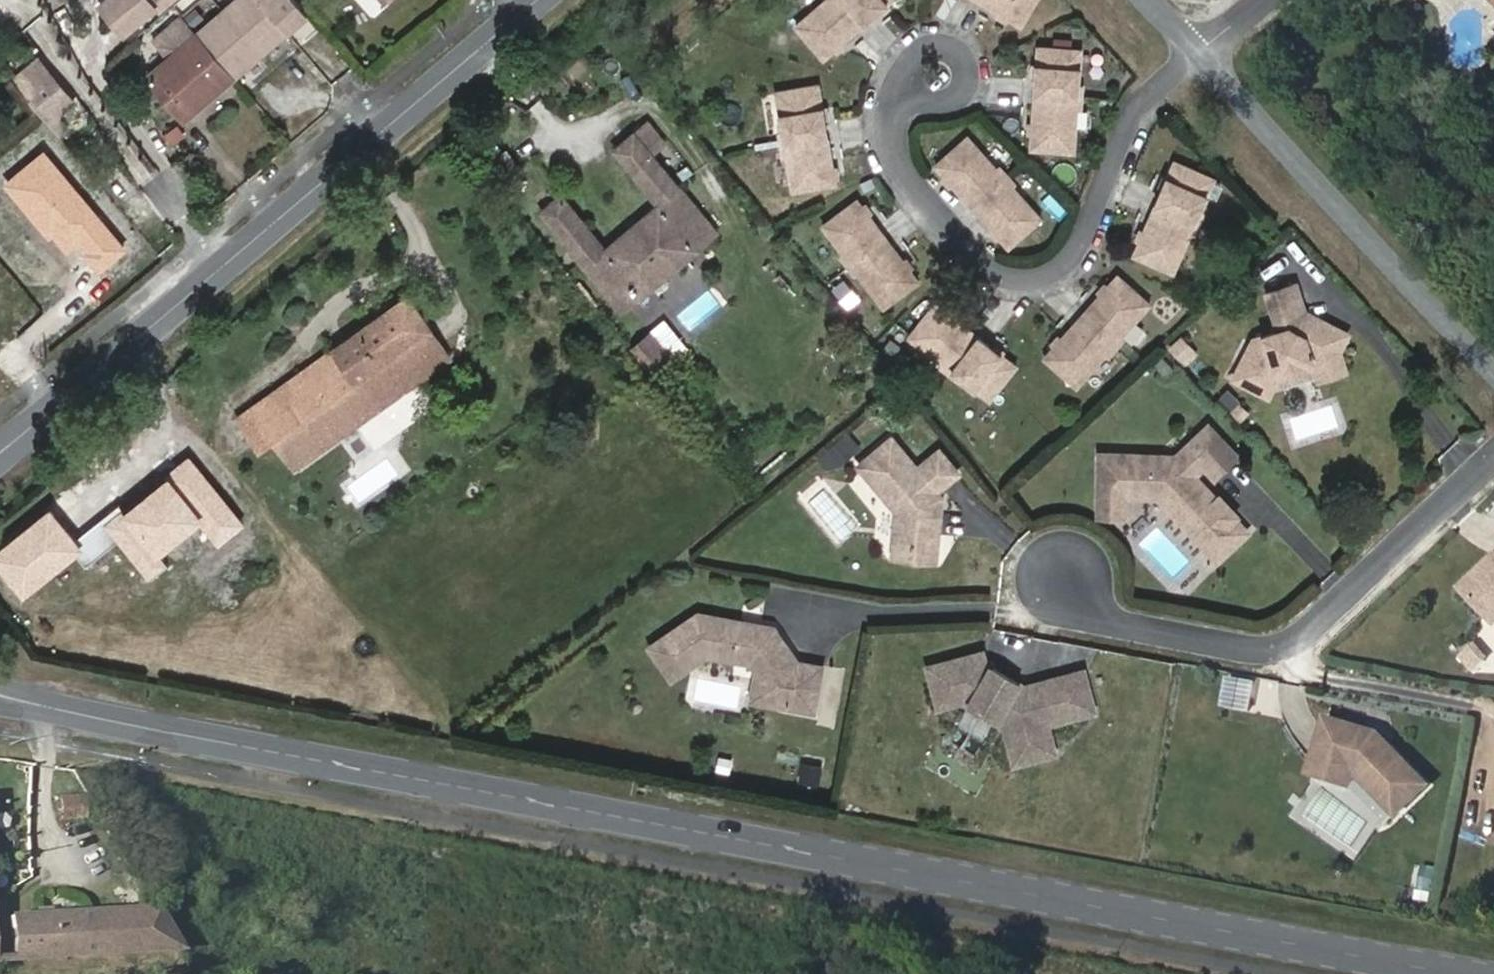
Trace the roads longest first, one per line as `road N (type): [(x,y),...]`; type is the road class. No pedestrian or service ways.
road 1 (tertiary): [(1449,973),(36,707)]
road 2 (primary): [(533,0),(0,450)]
road 3 (residential): [(939,74),(903,107),(895,139),(903,171),(979,262),(1030,279),(1076,254),(1130,119),(1203,50)]
road 4 (residential): [(1062,580),(1115,623),(1248,652),(1306,636),(1493,459)]
road 5 (tertiary): [(1493,367),(1203,50)]

